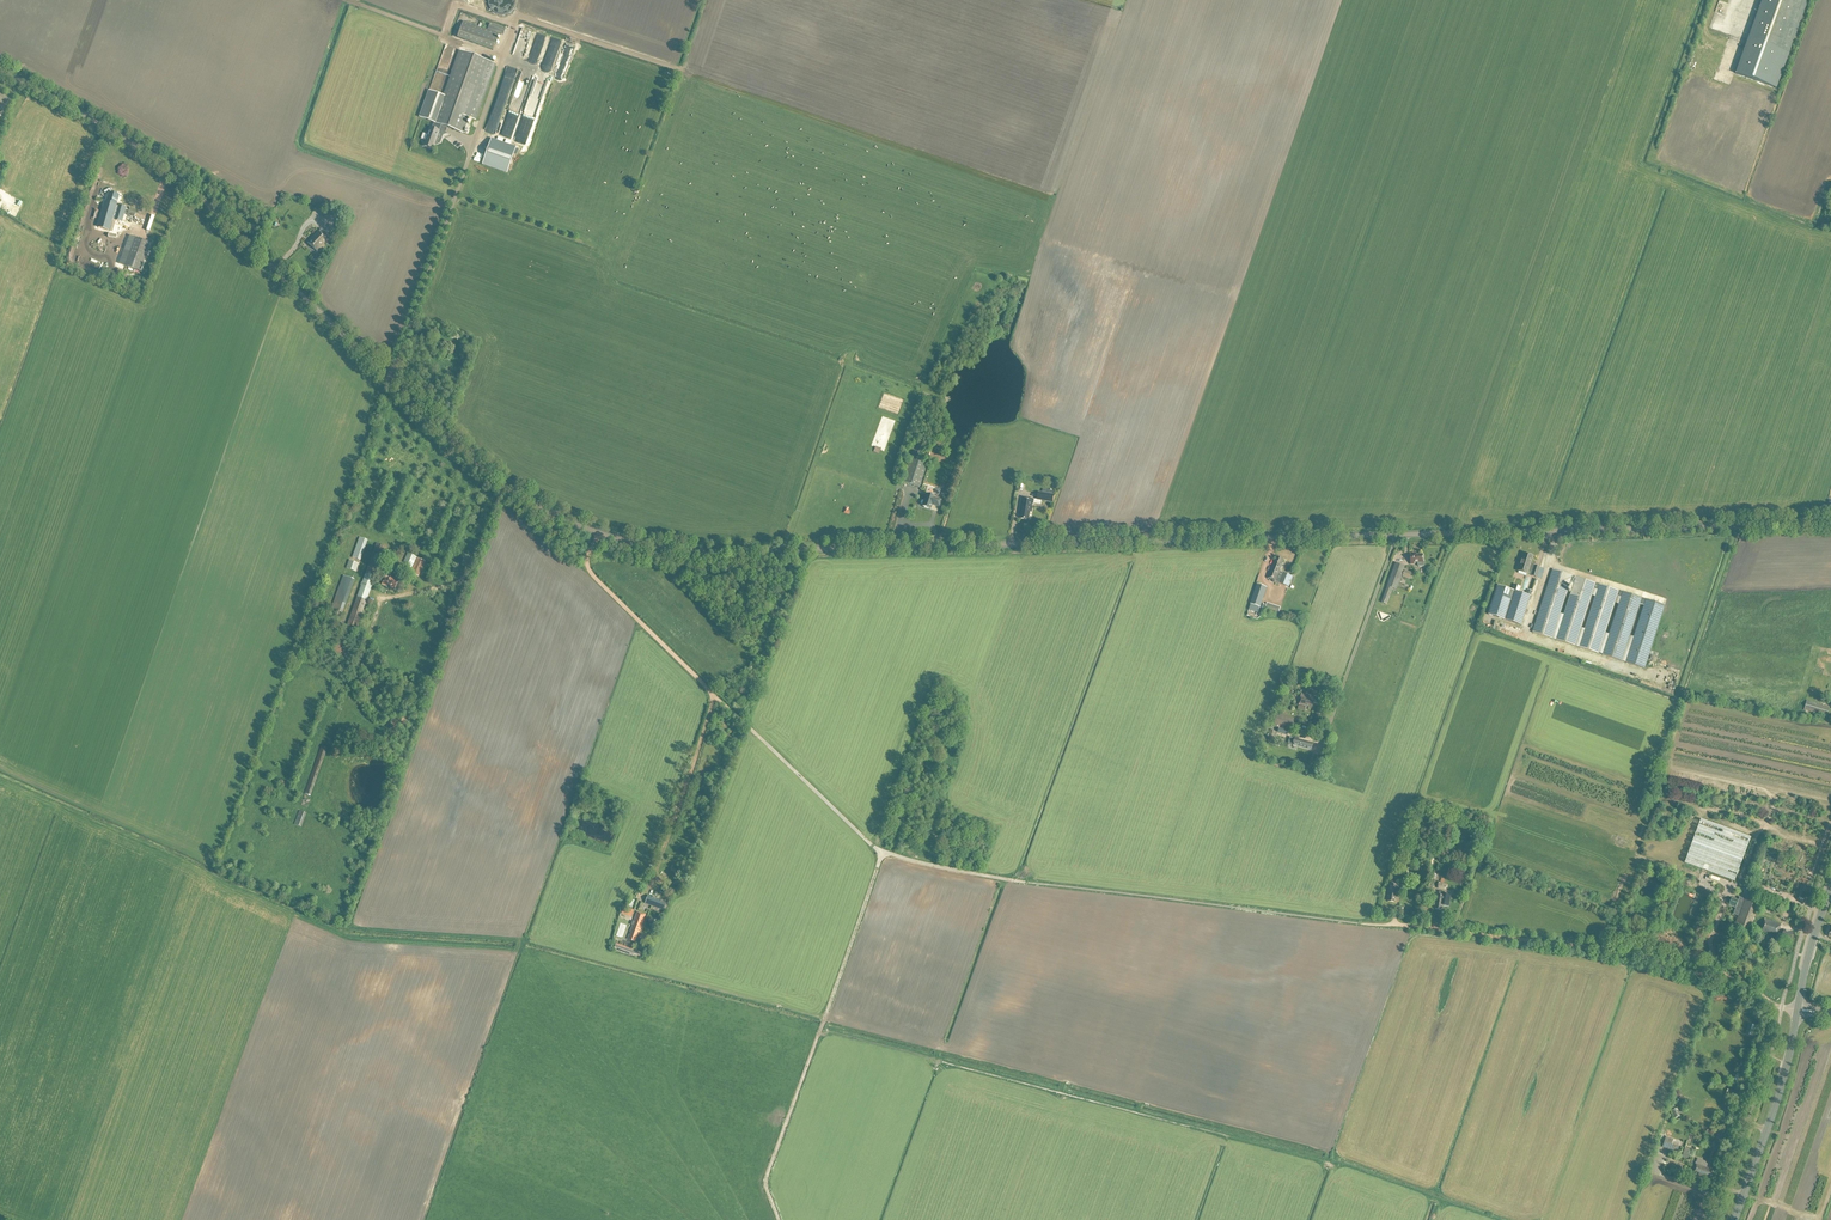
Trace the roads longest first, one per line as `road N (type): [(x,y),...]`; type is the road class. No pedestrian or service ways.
road 1 (tertiary): [(1830,525),(707,552),(633,542),(580,525),(507,487),(158,161),(0,69)]
road 2 (track): [(1153,541),(1348,0)]
road 3 (track): [(1011,881),(872,846),(586,561)]
road 4 (track): [(1782,1008),(1742,985),(1623,953),(1359,924)]
road 5 (track): [(369,639),(381,602),(464,579),(507,487)]
road 6 (secondary): [(1734,1219),(1777,1104),(1797,1010)]
road 7 (track): [(711,694),(650,885)]
road 8 (track): [(1394,535),(1338,699)]
road 9 (secondary): [(1797,1010),(1830,888)]

